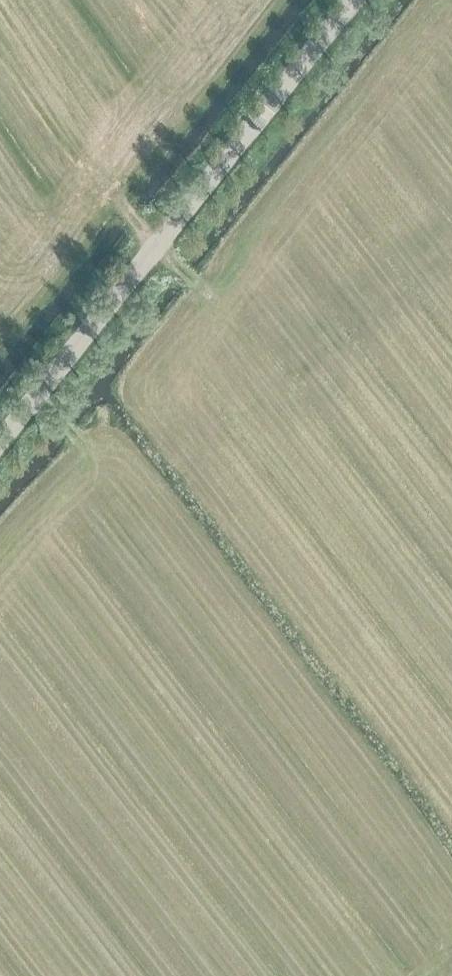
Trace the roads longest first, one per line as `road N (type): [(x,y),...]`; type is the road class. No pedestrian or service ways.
road 1 (tertiary): [(0,455),(369,0)]

